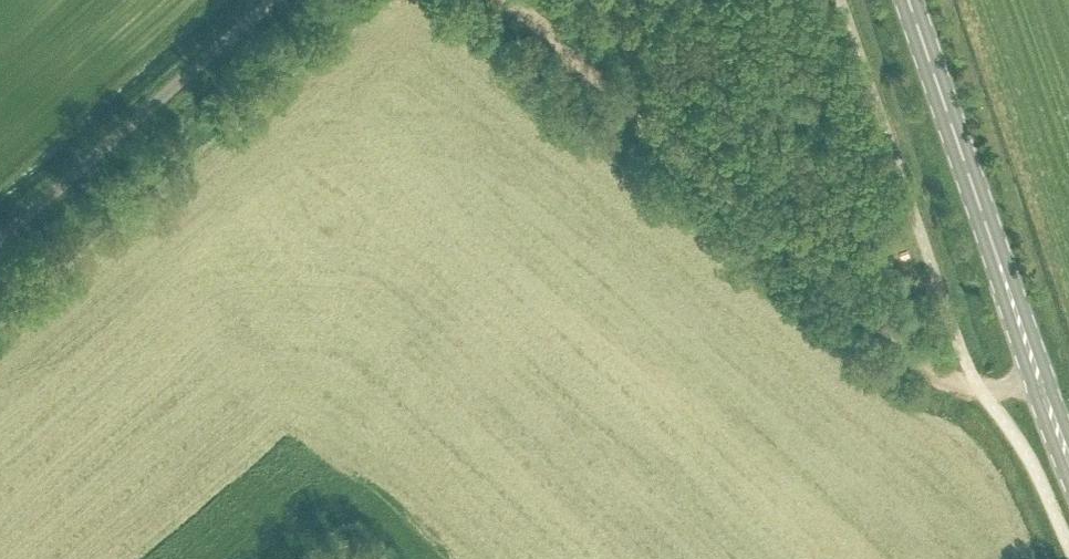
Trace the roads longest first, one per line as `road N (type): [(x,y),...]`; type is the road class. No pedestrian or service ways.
road 1 (track): [(980,387),(931,368),(501,0)]
road 2 (unclassified): [(0,234),(268,0)]
road 3 (primary): [(998,264),(908,0)]
road 4 (primary): [(998,264),(1024,364),(1068,482)]
road 5 (primary): [(1068,431),(1012,276),(998,264)]

